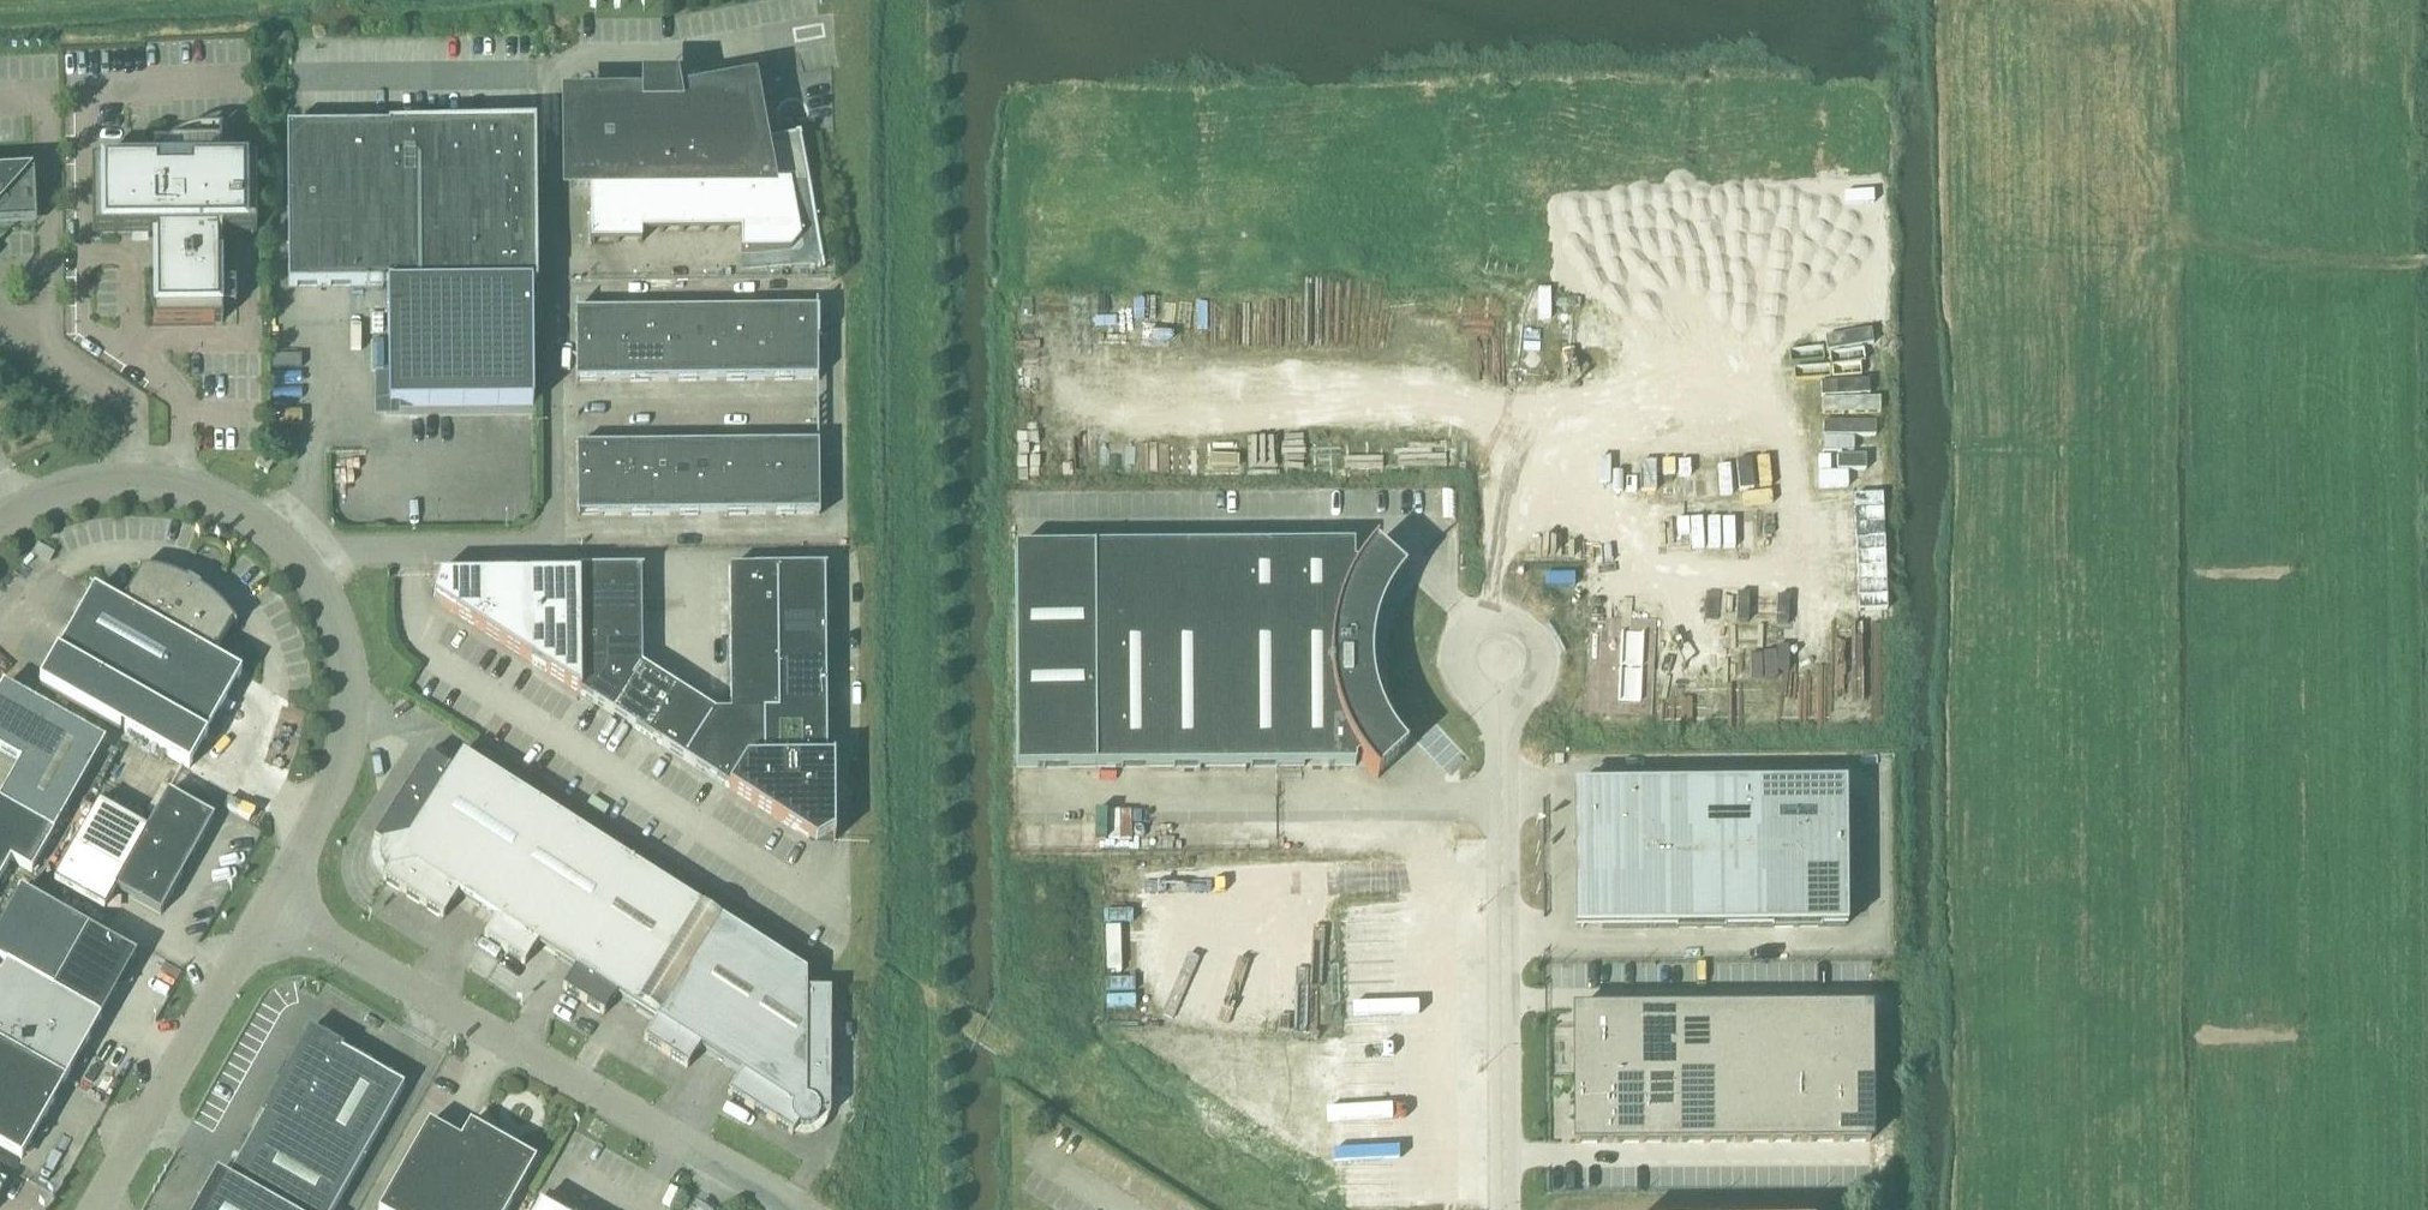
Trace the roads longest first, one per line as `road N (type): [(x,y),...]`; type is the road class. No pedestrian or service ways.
road 1 (unclassified): [(269,907),(328,797),(347,739),(344,658),(307,571),(285,544),(229,505),(139,482),(79,487),(0,523)]
road 2 (unclassified): [(801,1209),(269,907)]
road 3 (unclassified): [(1505,1209),(1502,708)]
road 4 (unclassified): [(96,1209),(269,907)]
road 5 (unclassified): [(1544,686),(1550,639),(1515,608),(1491,607),(1455,638),(1452,662),(1460,685),(1502,708)]

